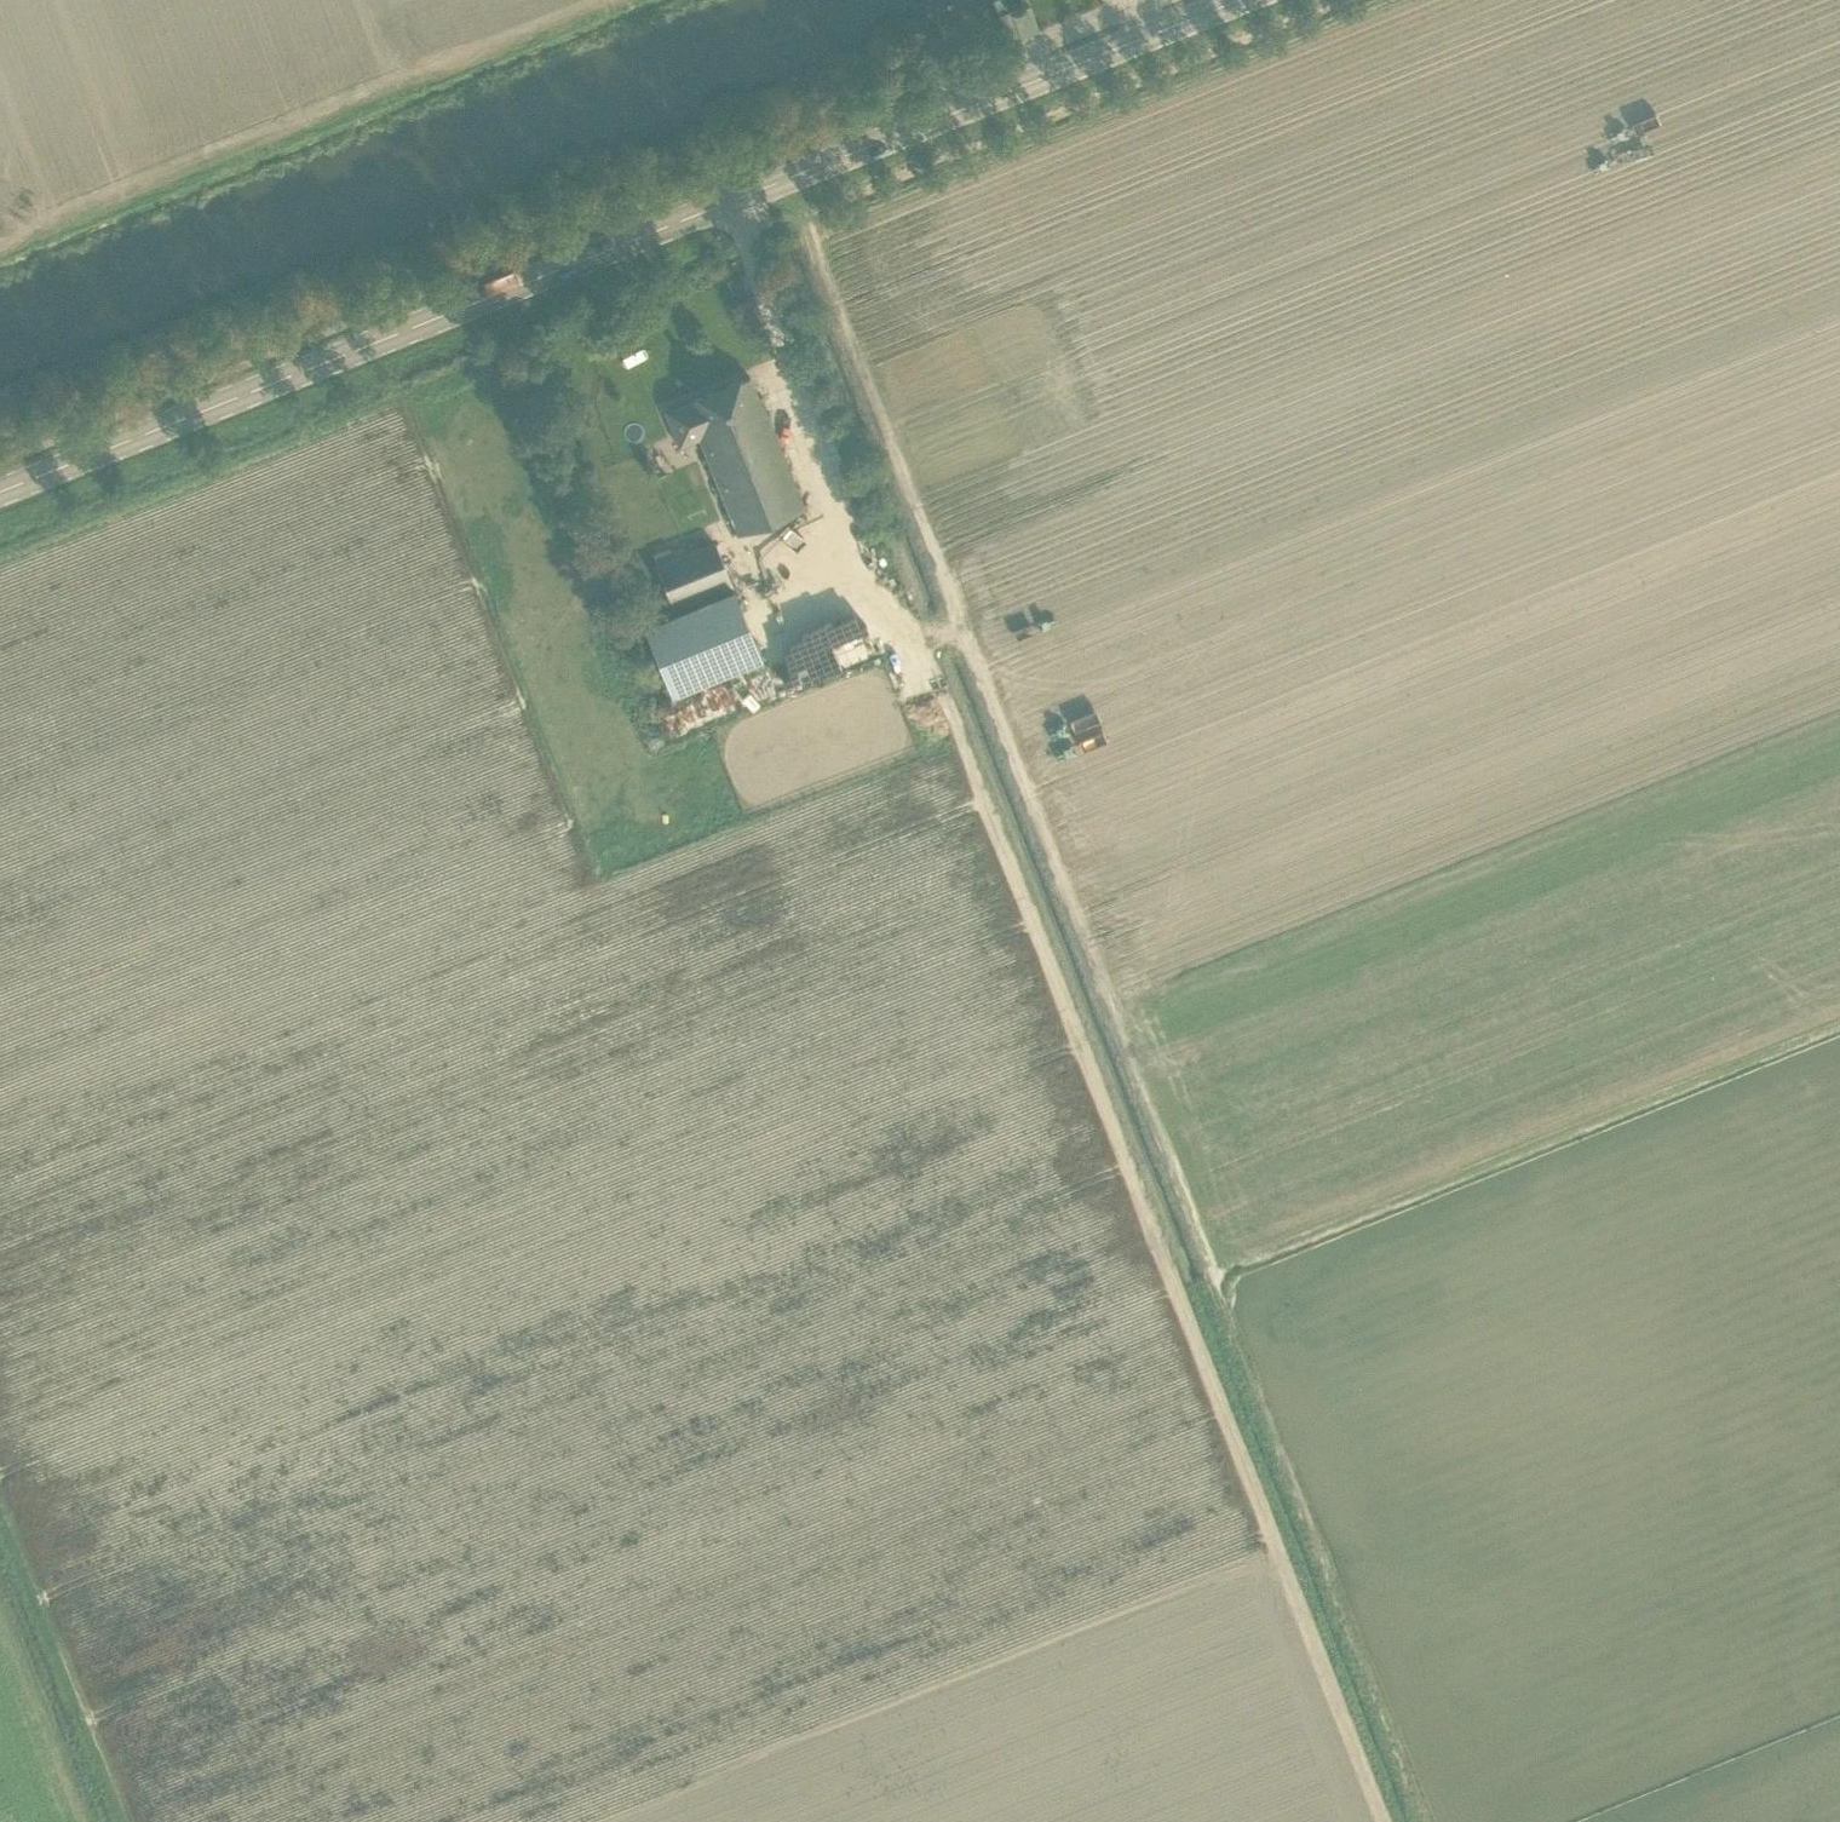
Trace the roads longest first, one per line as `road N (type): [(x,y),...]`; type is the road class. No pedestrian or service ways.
road 1 (tertiary): [(0,487),(1229,0)]

